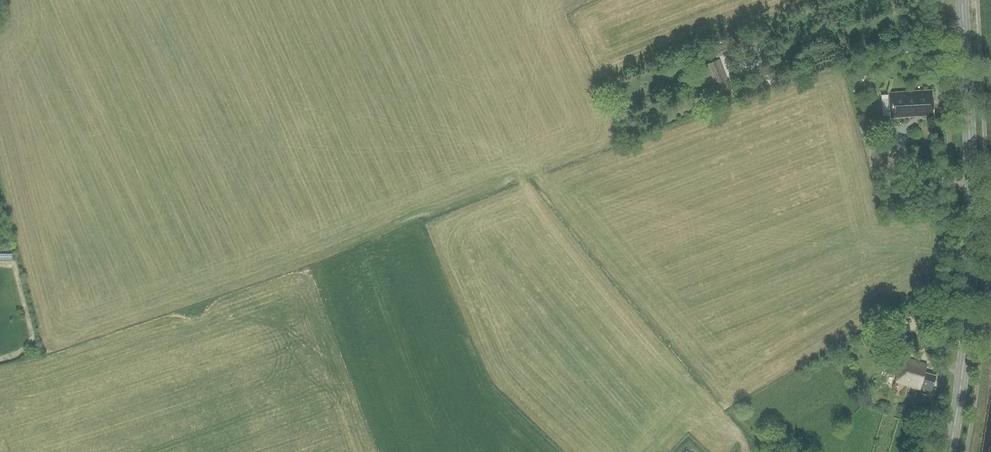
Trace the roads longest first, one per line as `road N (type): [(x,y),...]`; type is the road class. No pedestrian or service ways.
road 1 (secondary): [(948,451),(973,271),(962,0)]

